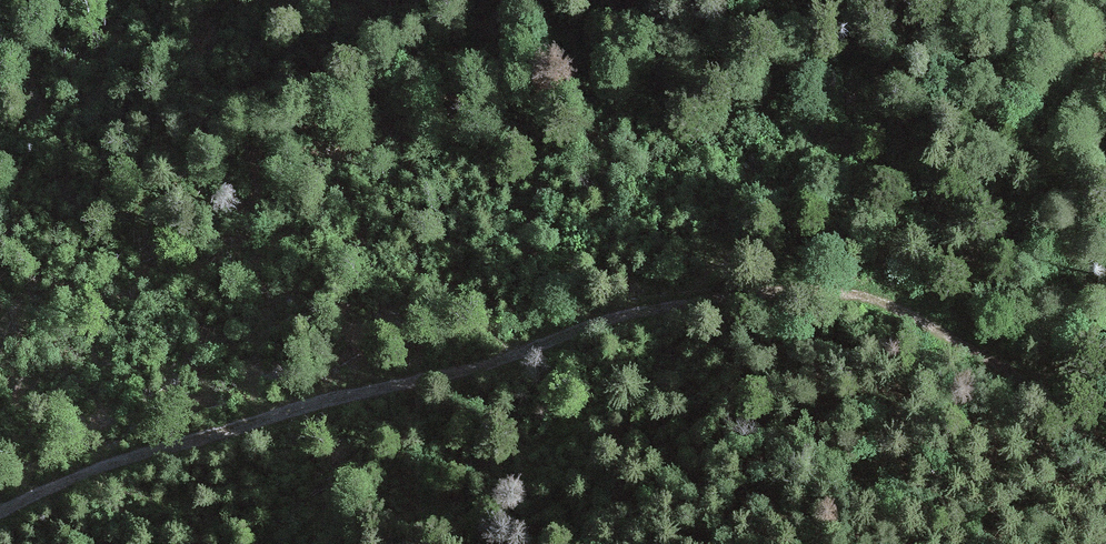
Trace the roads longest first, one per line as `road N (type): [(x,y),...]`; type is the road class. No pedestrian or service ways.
road 1 (track): [(0,165),(117,124),(490,81),(825,14),(878,24),(911,52),(1105,261)]
road 2 (track): [(0,517),(128,462),(478,370),(627,319),(802,292),(876,300),(943,328),(1105,457)]

